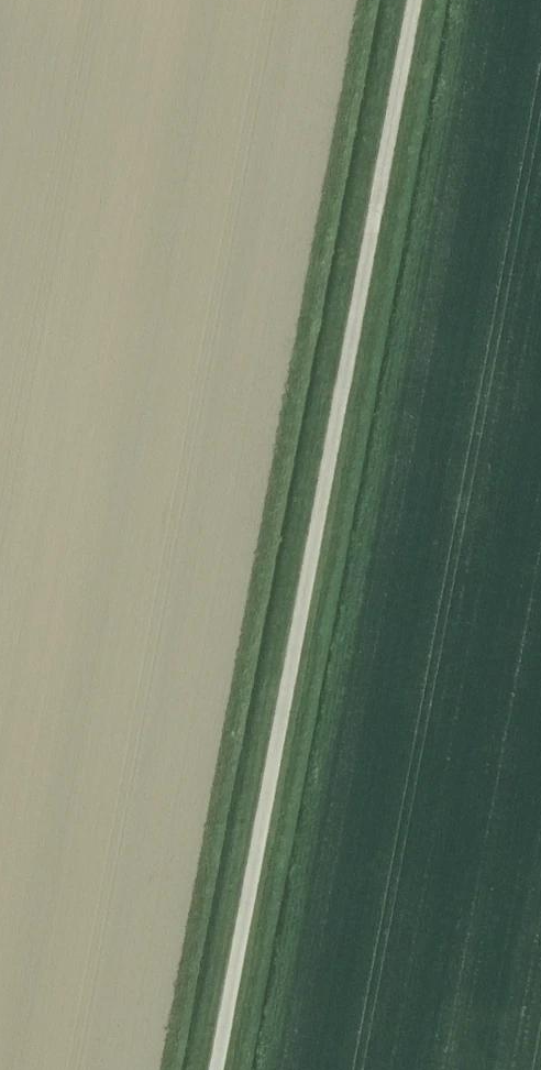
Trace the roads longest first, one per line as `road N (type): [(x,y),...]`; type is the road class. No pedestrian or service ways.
road 1 (unclassified): [(216,1069),(414,0)]

